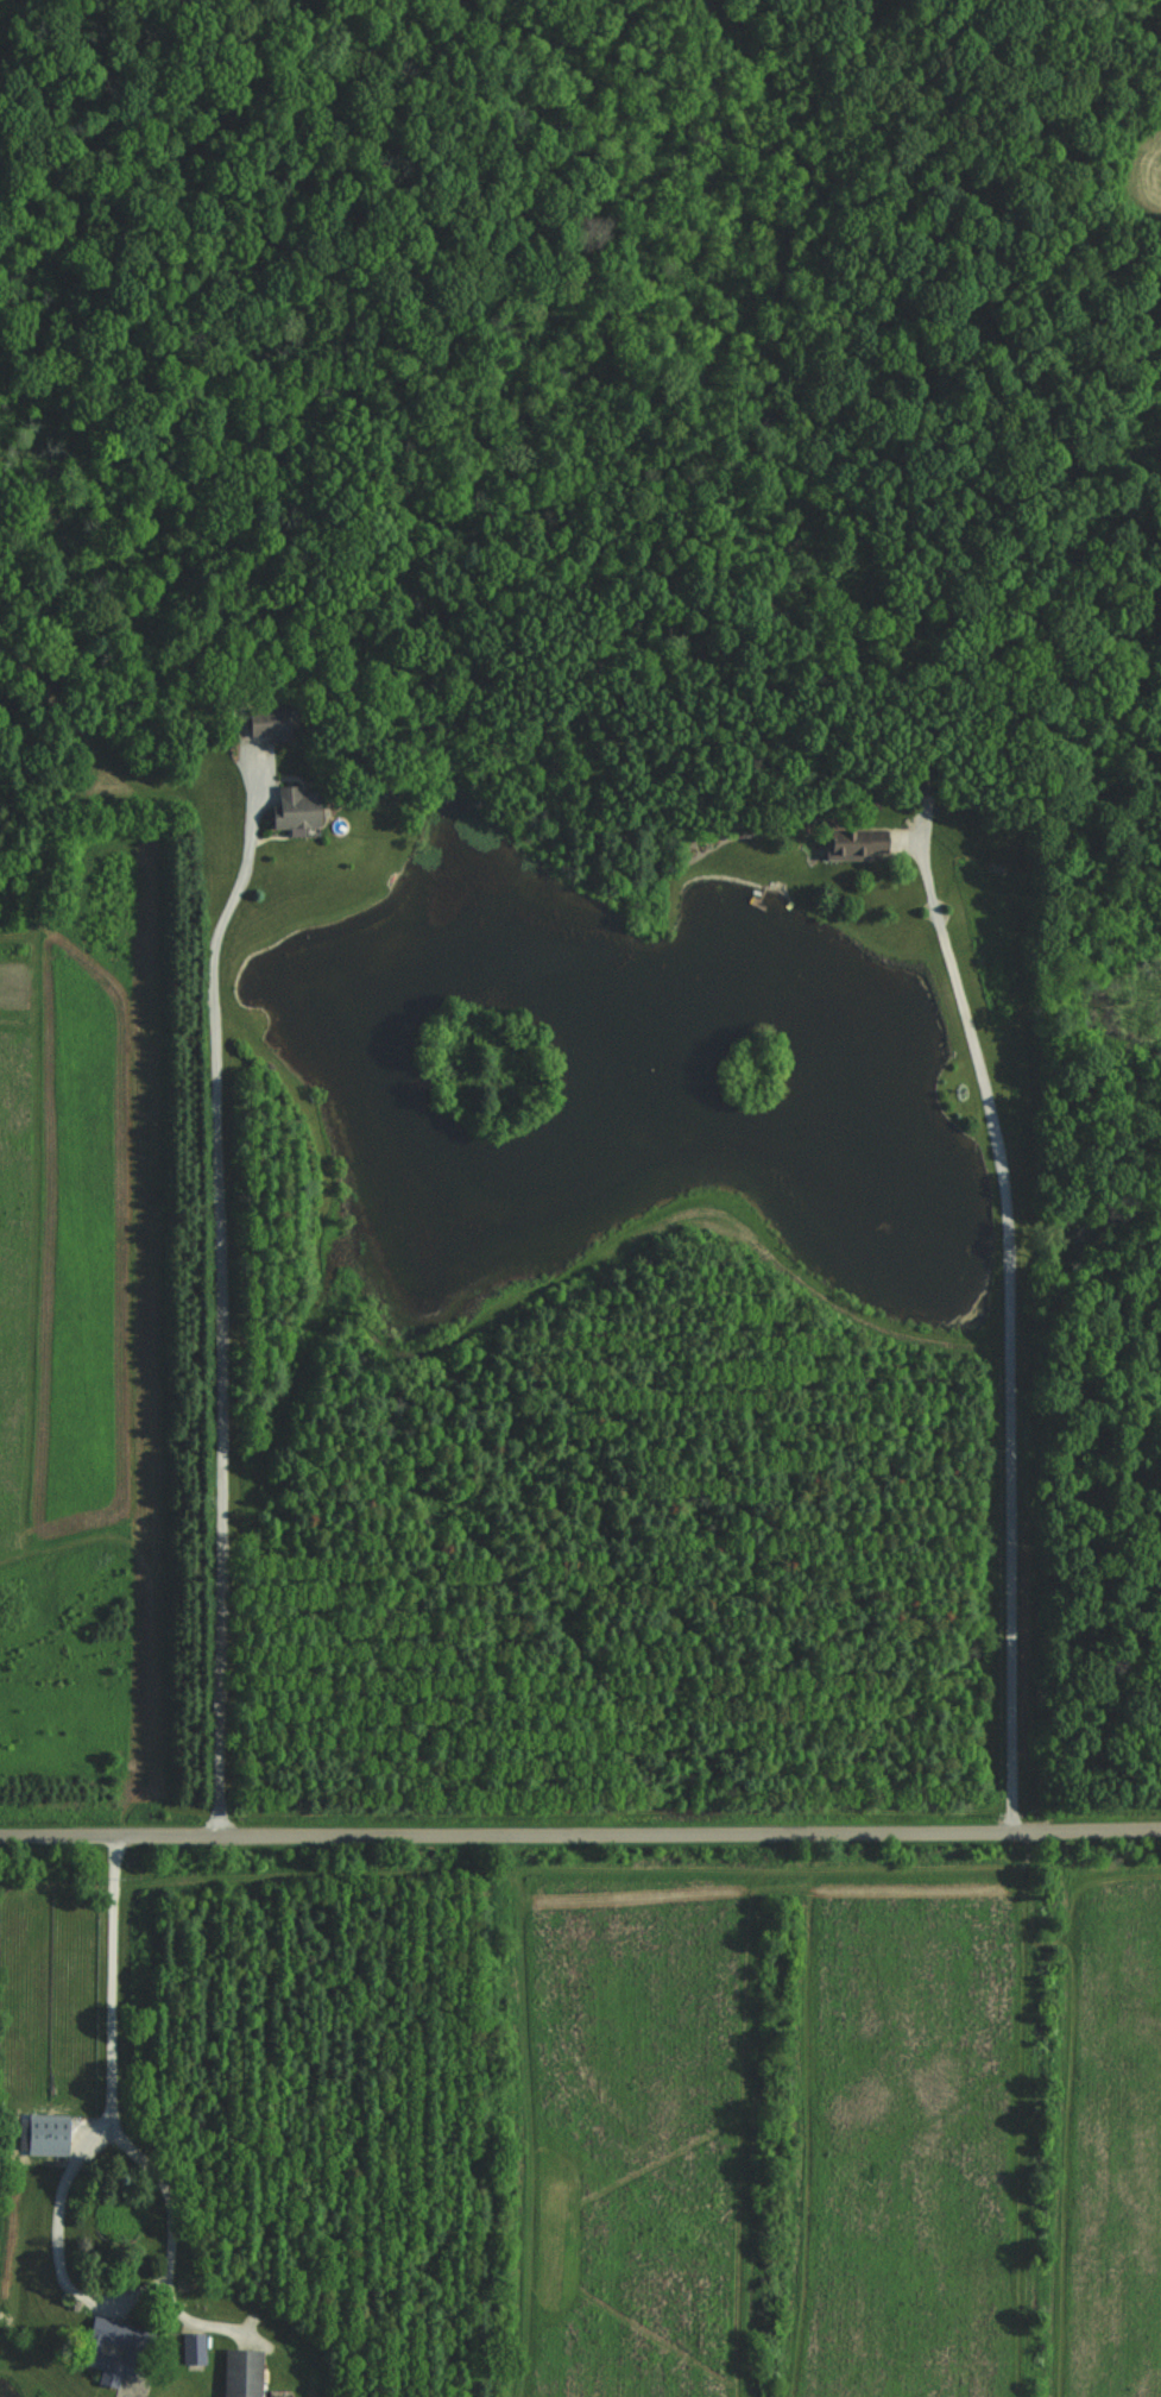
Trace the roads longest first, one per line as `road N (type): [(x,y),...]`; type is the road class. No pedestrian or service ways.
road 1 (residential): [(0,1833),(1160,1825)]

